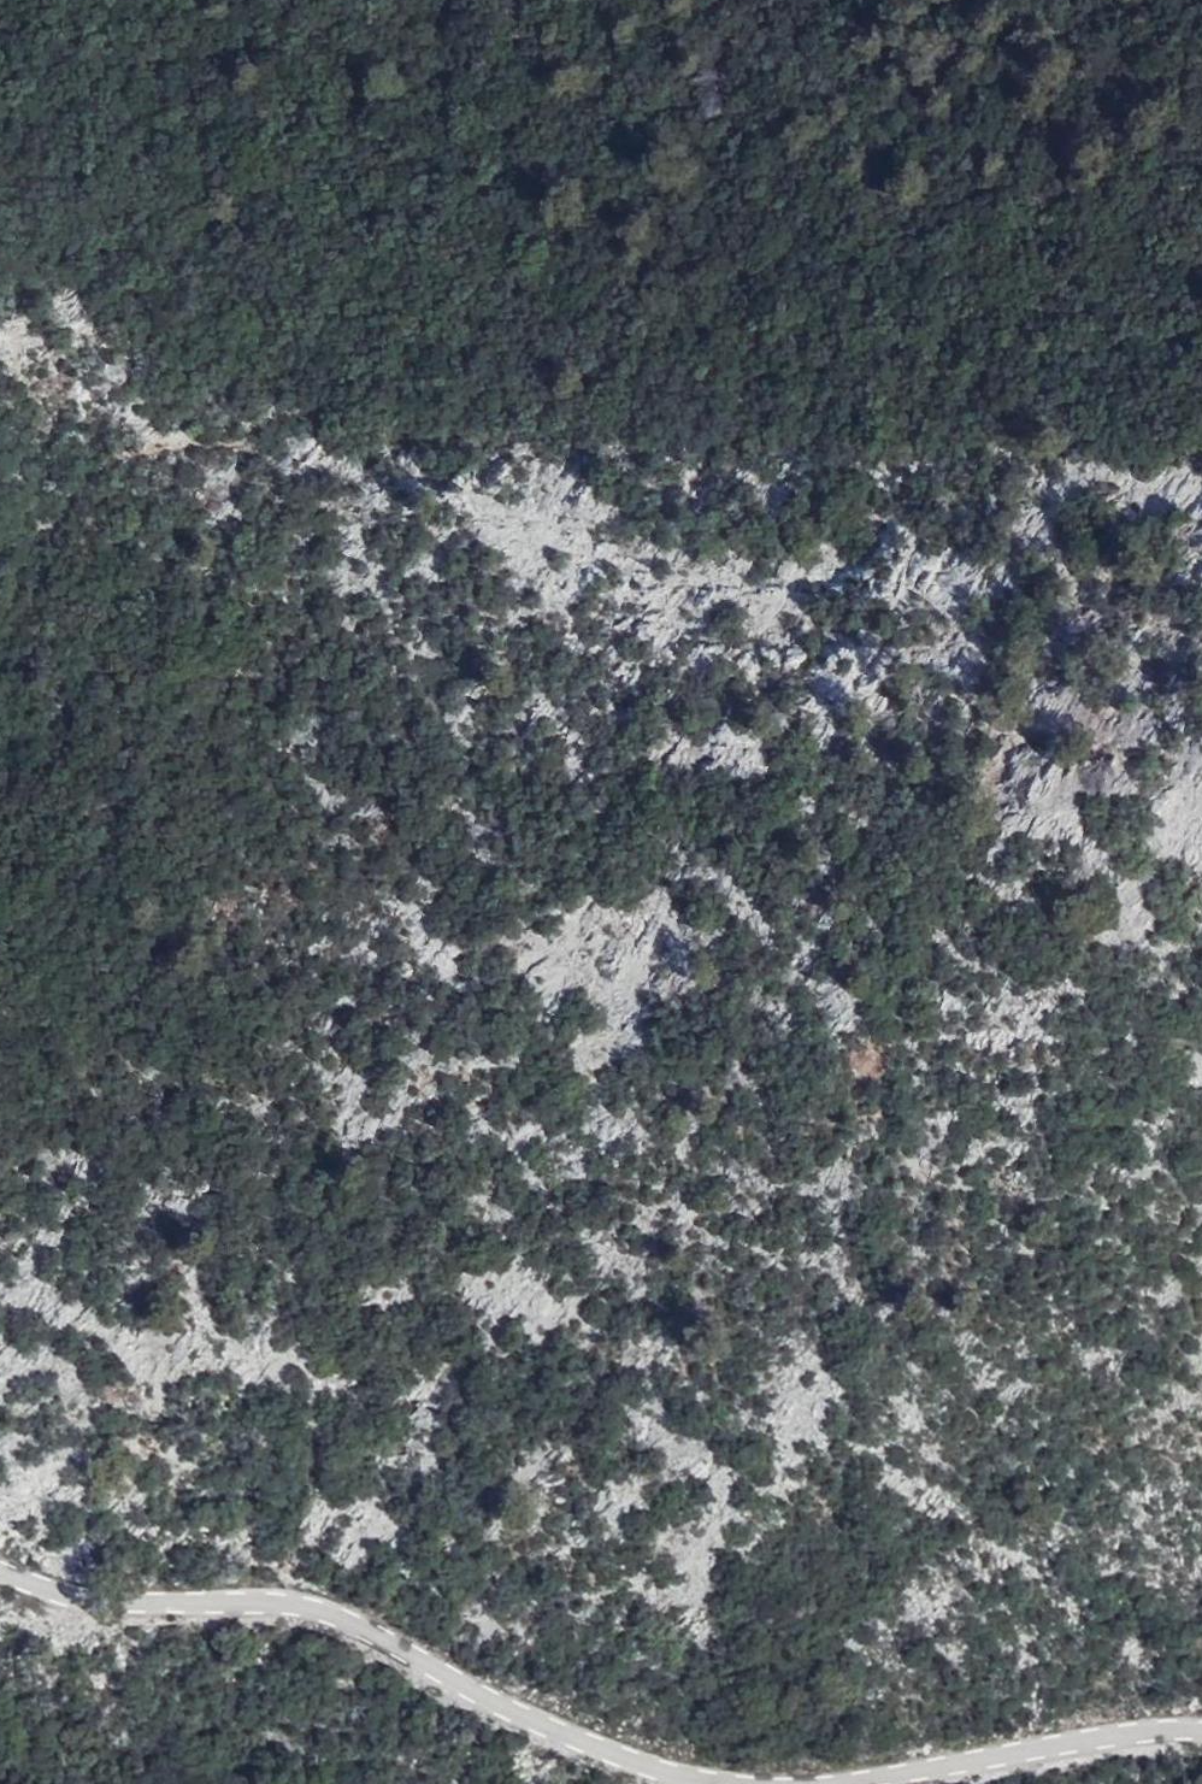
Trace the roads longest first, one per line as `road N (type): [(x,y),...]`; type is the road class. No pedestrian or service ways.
road 1 (unclassified): [(0,1576),(86,1609),(254,1600),(362,1629),(601,1758),(719,1783)]
road 2 (unclassified): [(874,1783),(1201,1732)]

